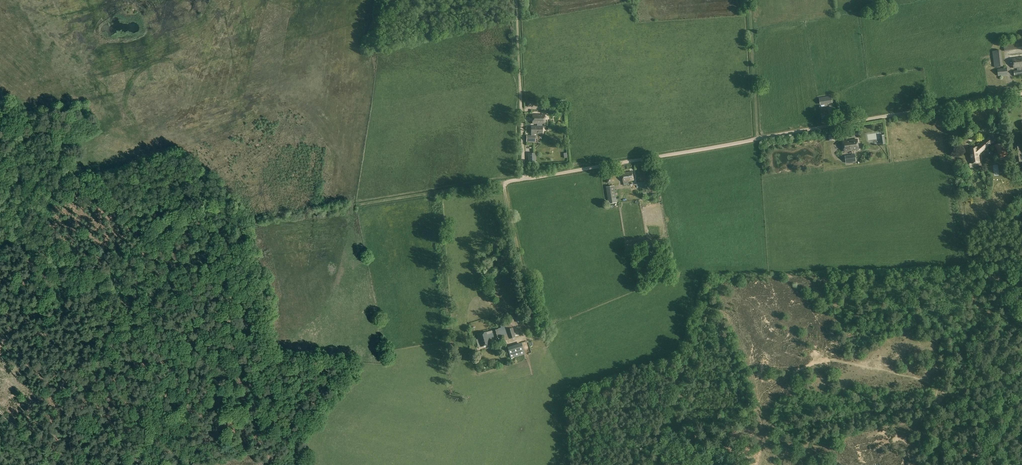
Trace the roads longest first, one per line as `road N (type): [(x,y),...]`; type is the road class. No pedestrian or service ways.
road 1 (unclassified): [(1021,94),(503,183)]
road 2 (track): [(921,464),(937,386),(843,360),(807,366)]
road 3 (track): [(525,179),(516,0)]
road 4 (track): [(356,205),(503,183)]

